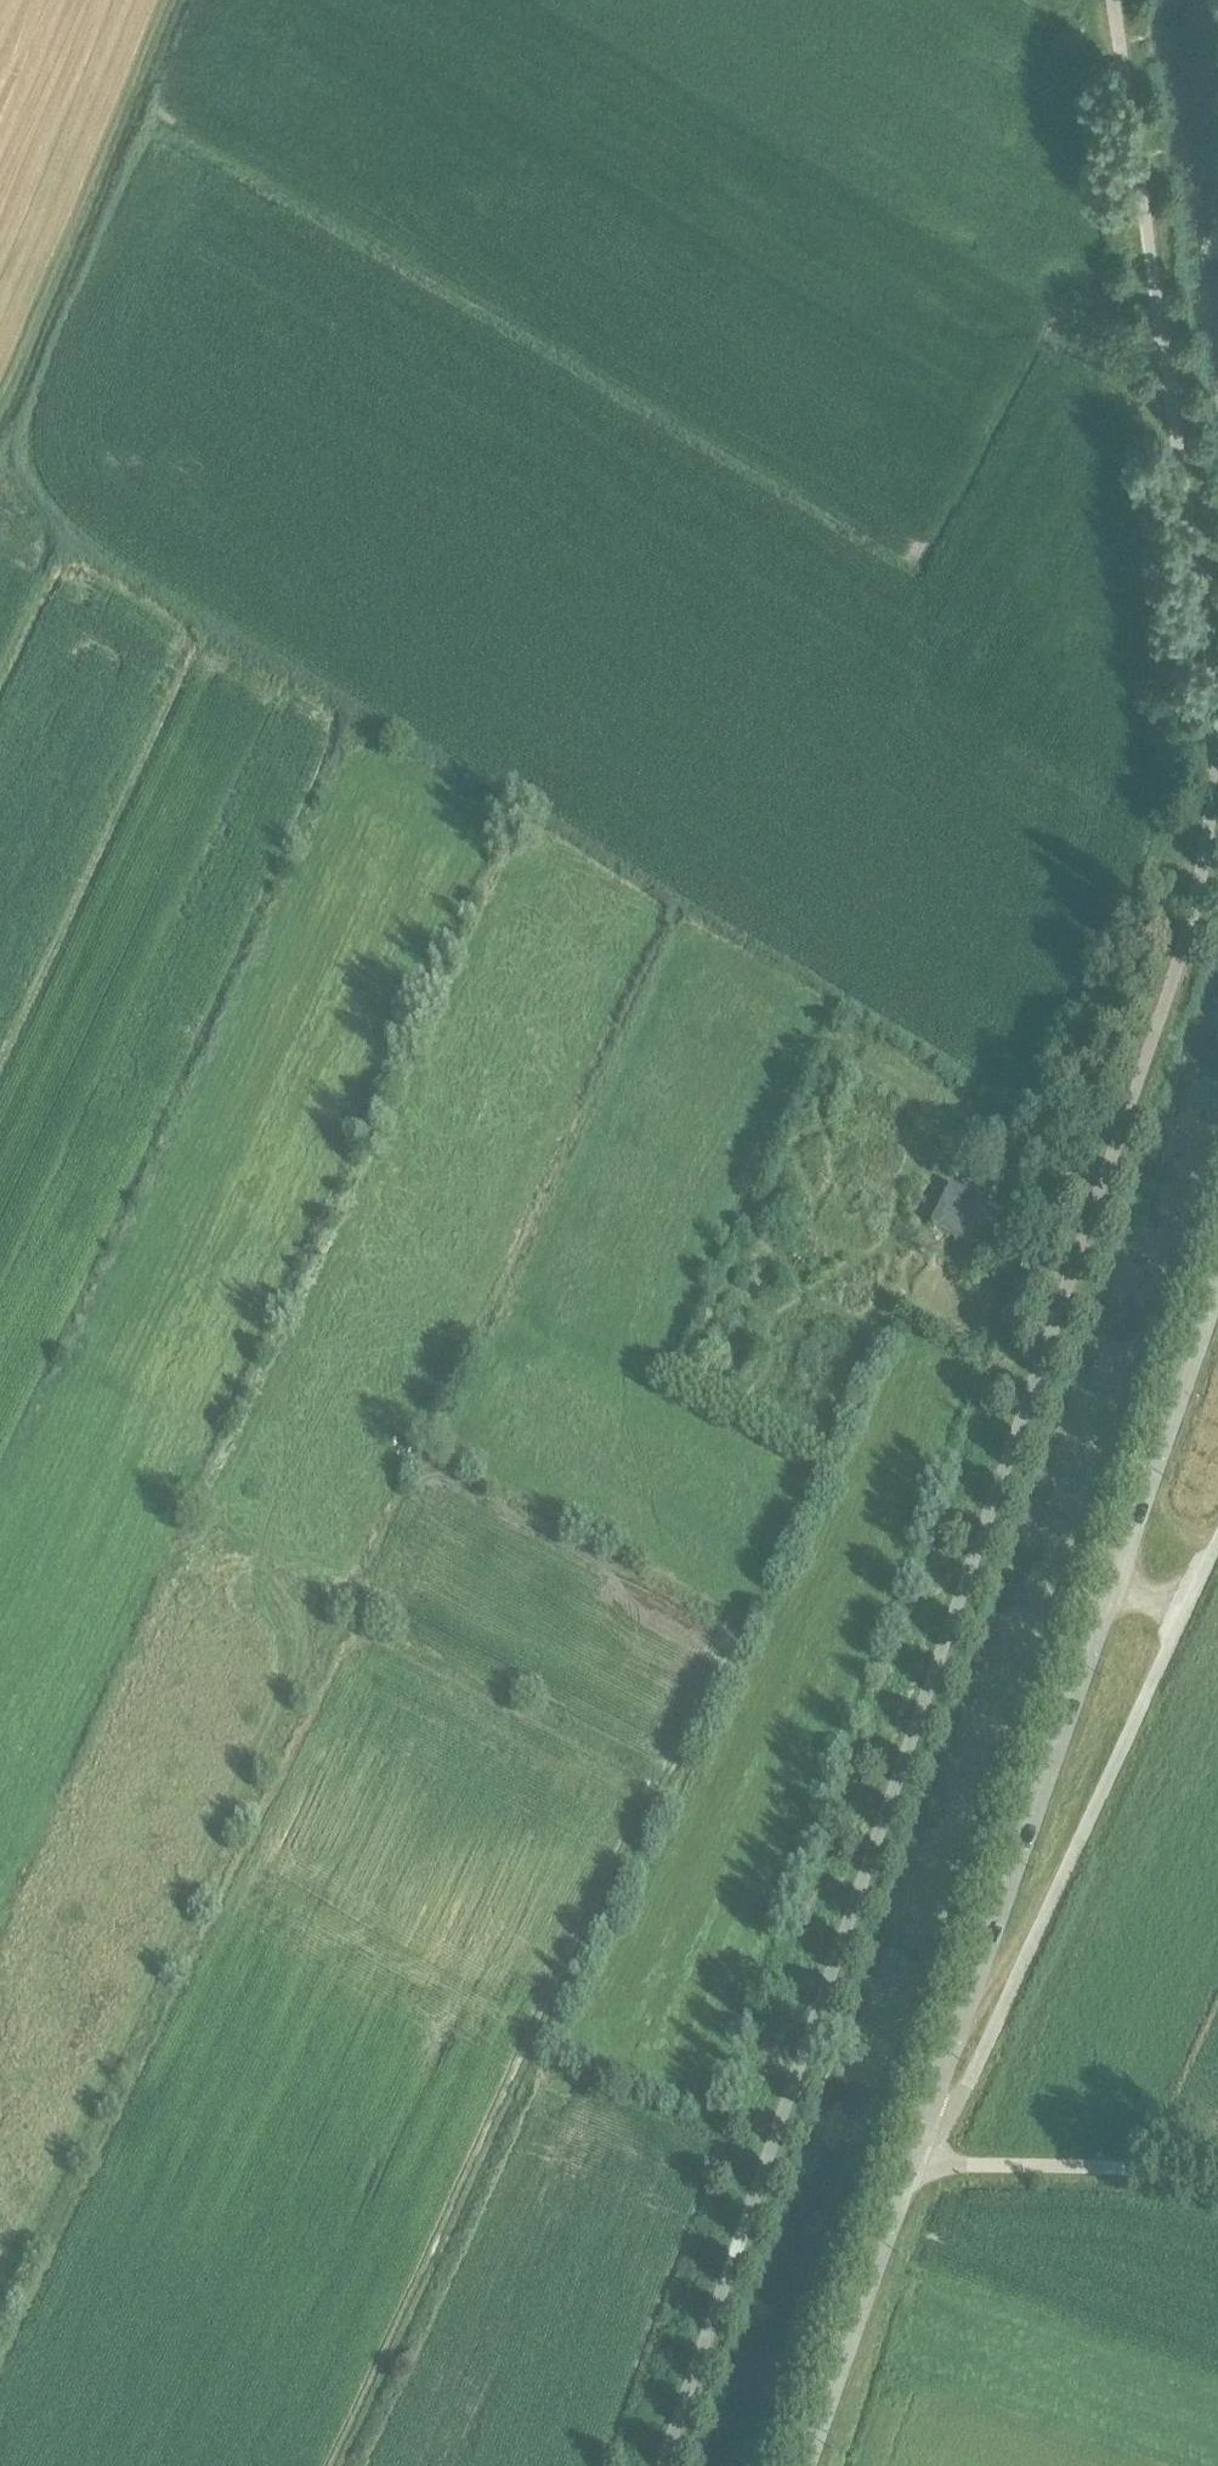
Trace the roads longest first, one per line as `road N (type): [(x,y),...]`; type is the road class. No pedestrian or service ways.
road 1 (unclassified): [(1116,0),(1212,686),(1212,803),(1180,963),(663,2465)]
road 2 (tertiary): [(1217,1261),(907,2179)]
road 3 (unclassified): [(1217,1552),(965,2088),(907,2179)]
road 4 (unclassified): [(907,2179),(990,2171),(1123,2174),(1217,2196)]
road 5 (tertiary): [(907,2179),(808,2465)]

